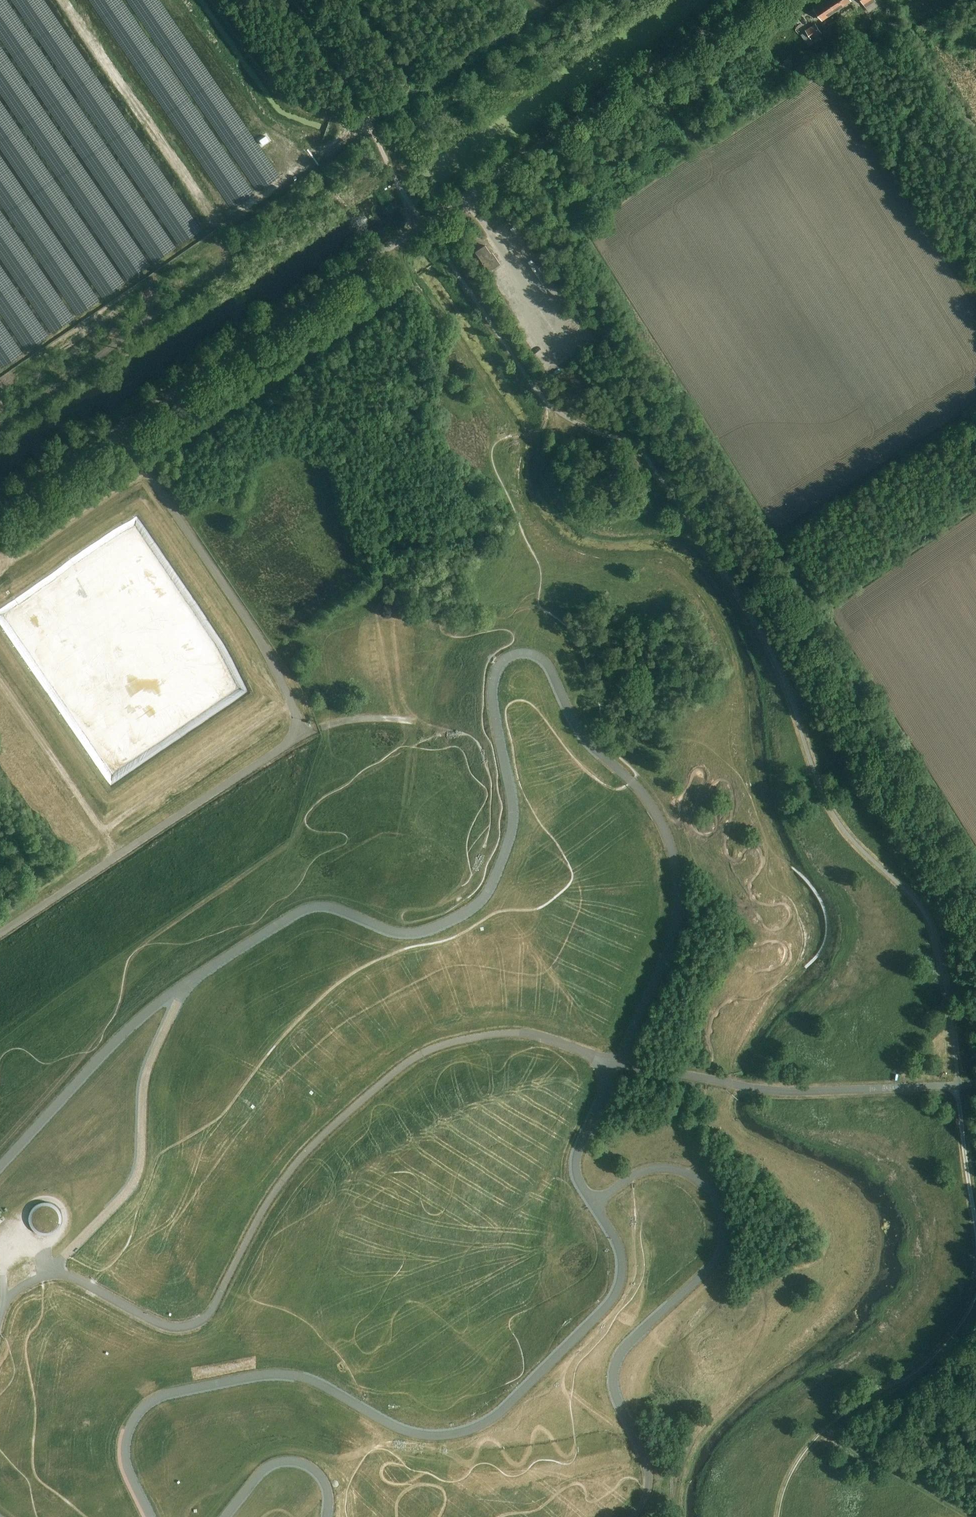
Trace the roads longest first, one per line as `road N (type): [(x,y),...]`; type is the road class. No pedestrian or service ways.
road 1 (unclassified): [(424,224),(757,0)]
road 2 (track): [(186,985),(146,1074),(130,1188),(65,1255)]

